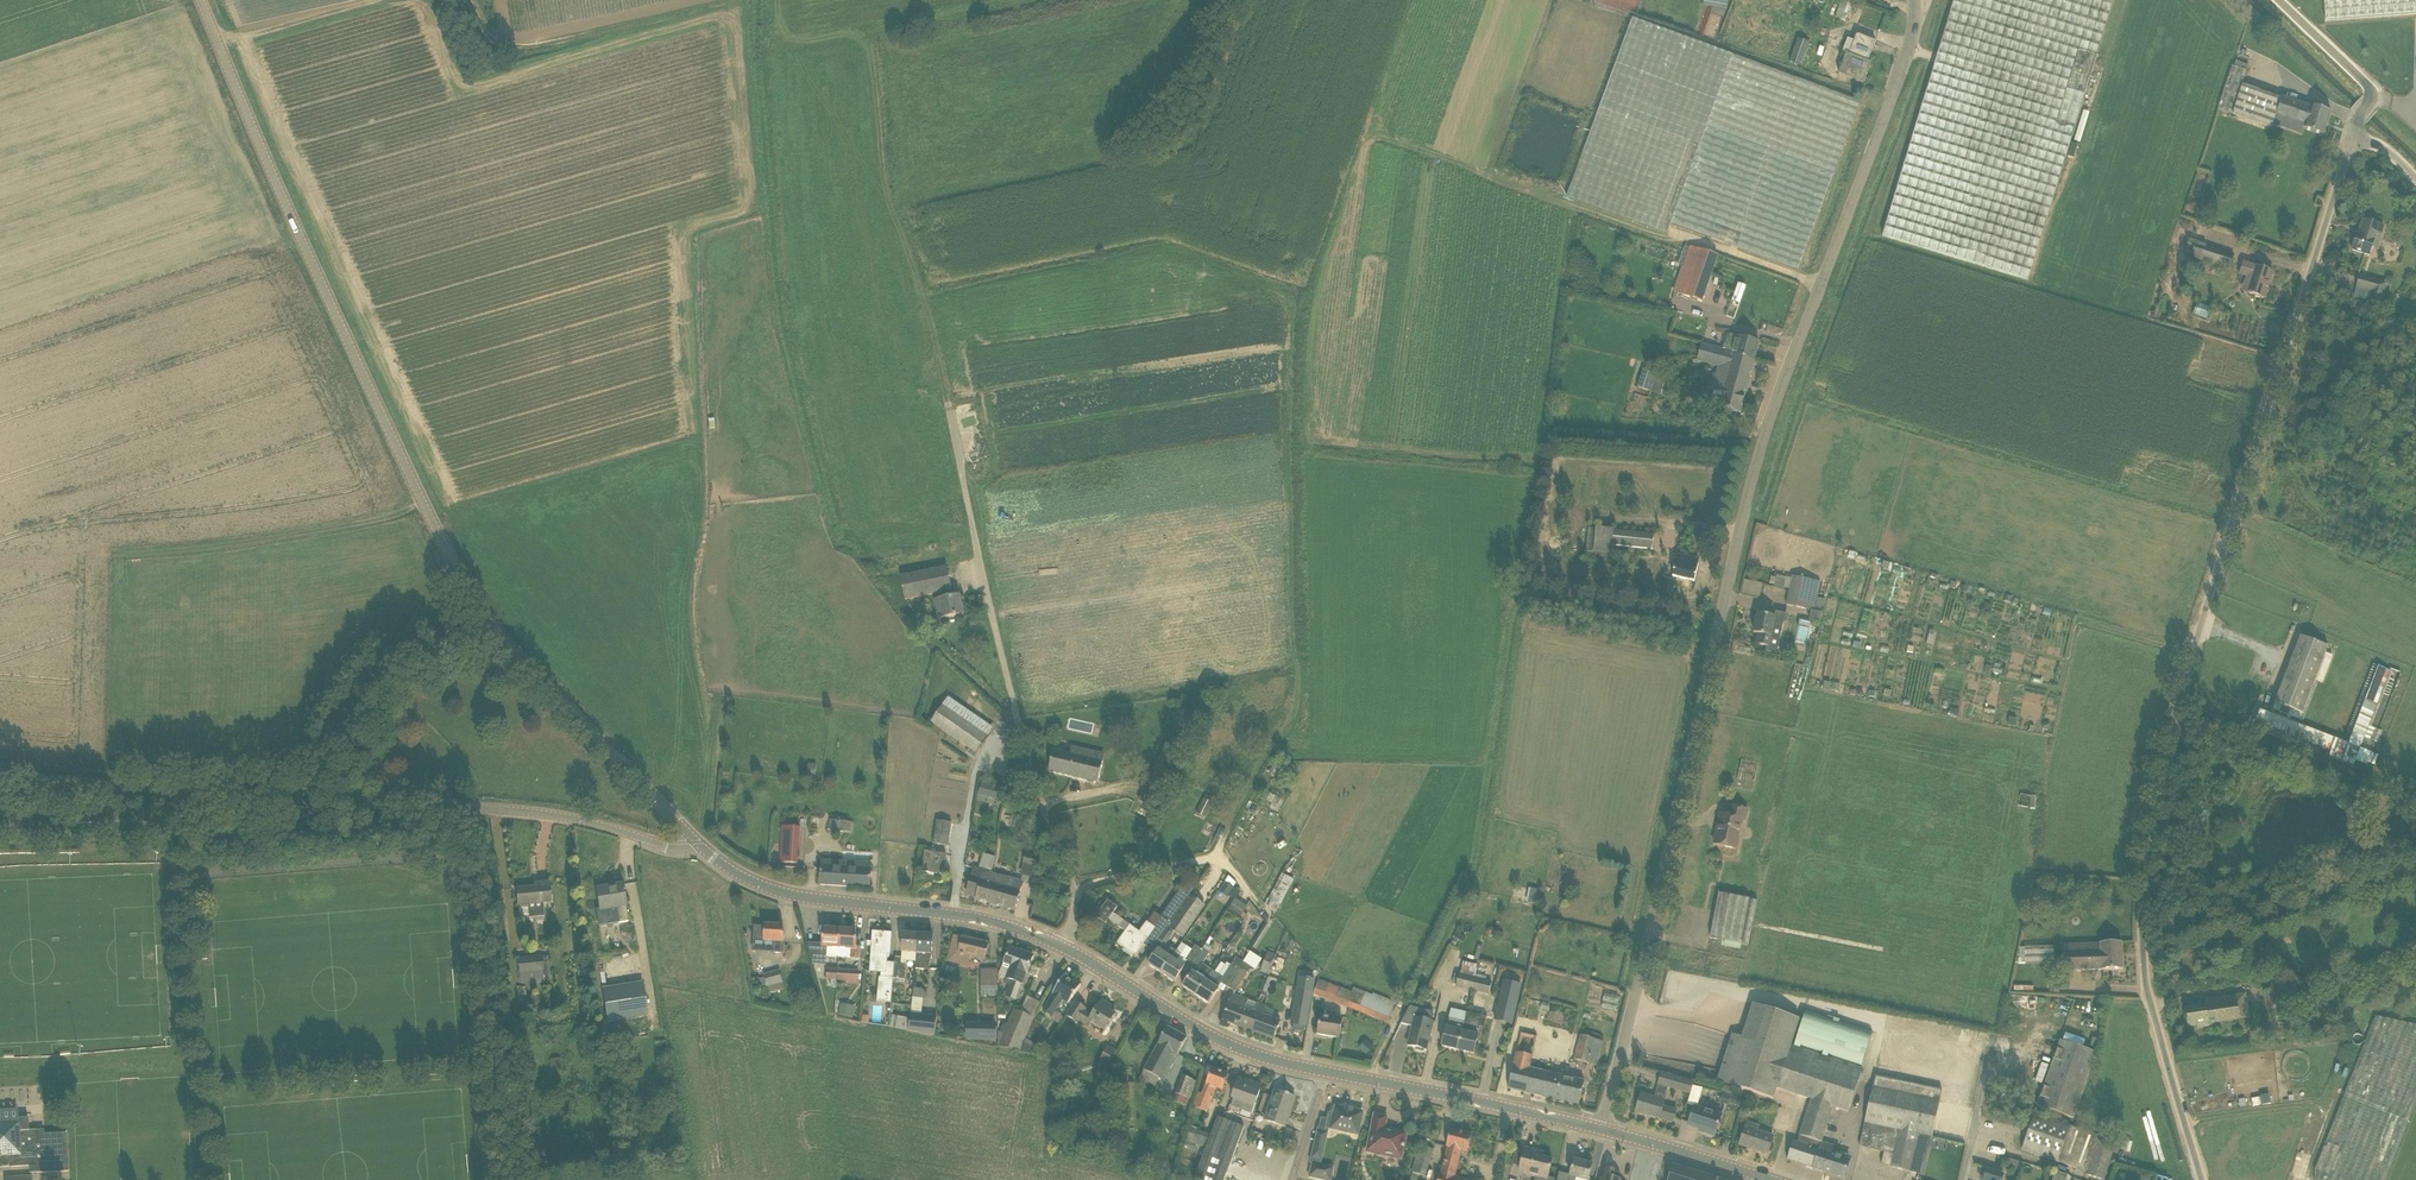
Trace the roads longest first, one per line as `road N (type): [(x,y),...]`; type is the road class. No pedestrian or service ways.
road 1 (unclassified): [(1602,1130),(1754,444),(1793,370),(1909,49),(1914,0)]
road 2 (unclassified): [(2201,1179),(2148,1004),(2138,948),(2140,866),(2167,744),(2353,138)]
road 3 (tertiary): [(694,839),(509,646),(468,591),(284,203),(200,0)]
road 4 (track): [(1215,857),(1297,709),(1289,465),(973,527)]
road 5 (tertiary): [(694,839),(674,849),(581,820),(494,809),(0,777)]
road 6 (tertiary): [(1327,1072),(1201,1031),(1062,946),(1016,928),(789,895),(737,874),(694,839)]
road 7 (track): [(951,411),(892,206),(875,55)]
road 8 (track): [(423,503),(384,520),(239,545),(111,555)]
road 9 (tertiary): [(1602,1130),(1327,1072)]
road 10 (track): [(715,0),(518,48),(493,40),(469,0)]
road 11 (unclassified): [(2353,138),(2369,88),(2278,0)]
road 12 (tertiary): [(1756,1174),(1602,1130)]
road 13 (track): [(370,0),(218,43)]

